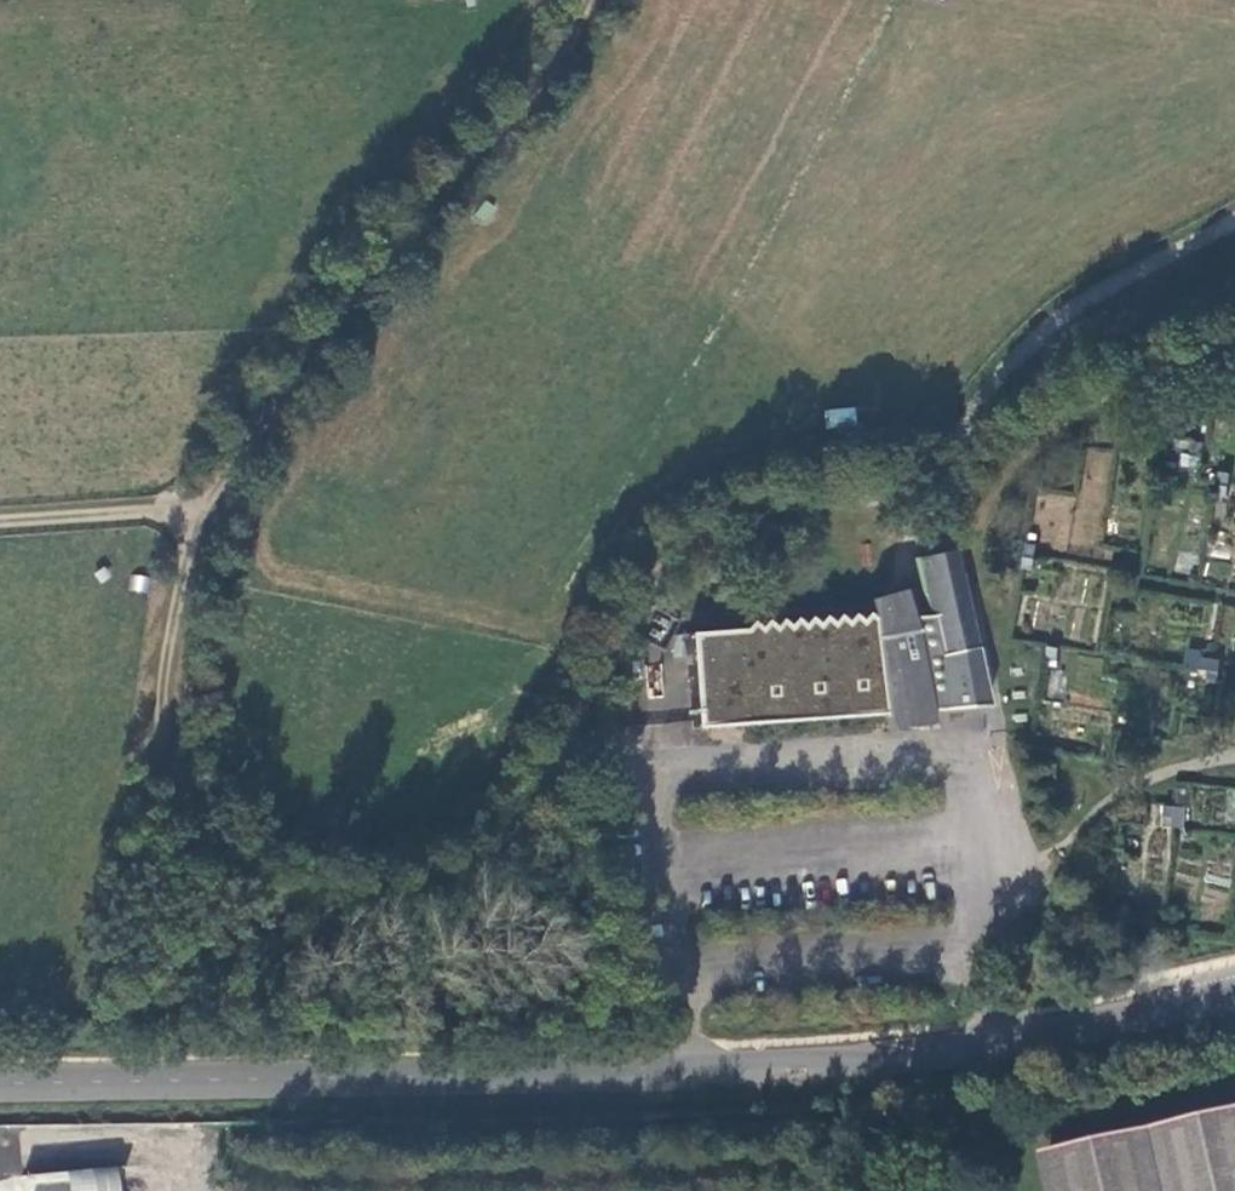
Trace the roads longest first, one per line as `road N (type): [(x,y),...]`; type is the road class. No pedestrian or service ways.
road 1 (track): [(941,505),(888,496),(741,510),(666,560),(609,651),(525,815),(432,898),(271,906),(203,867),(164,796),(160,691),(199,507),(339,311),(450,173),(539,82),(588,0)]
road 2 (unclassified): [(0,1087),(678,1066),(1000,1039),(1234,988)]
road 3 (track): [(1234,221),(1097,290),(1048,325),(986,391),(950,465),(938,523),(968,558)]
road 4 (track): [(199,507),(0,523)]

